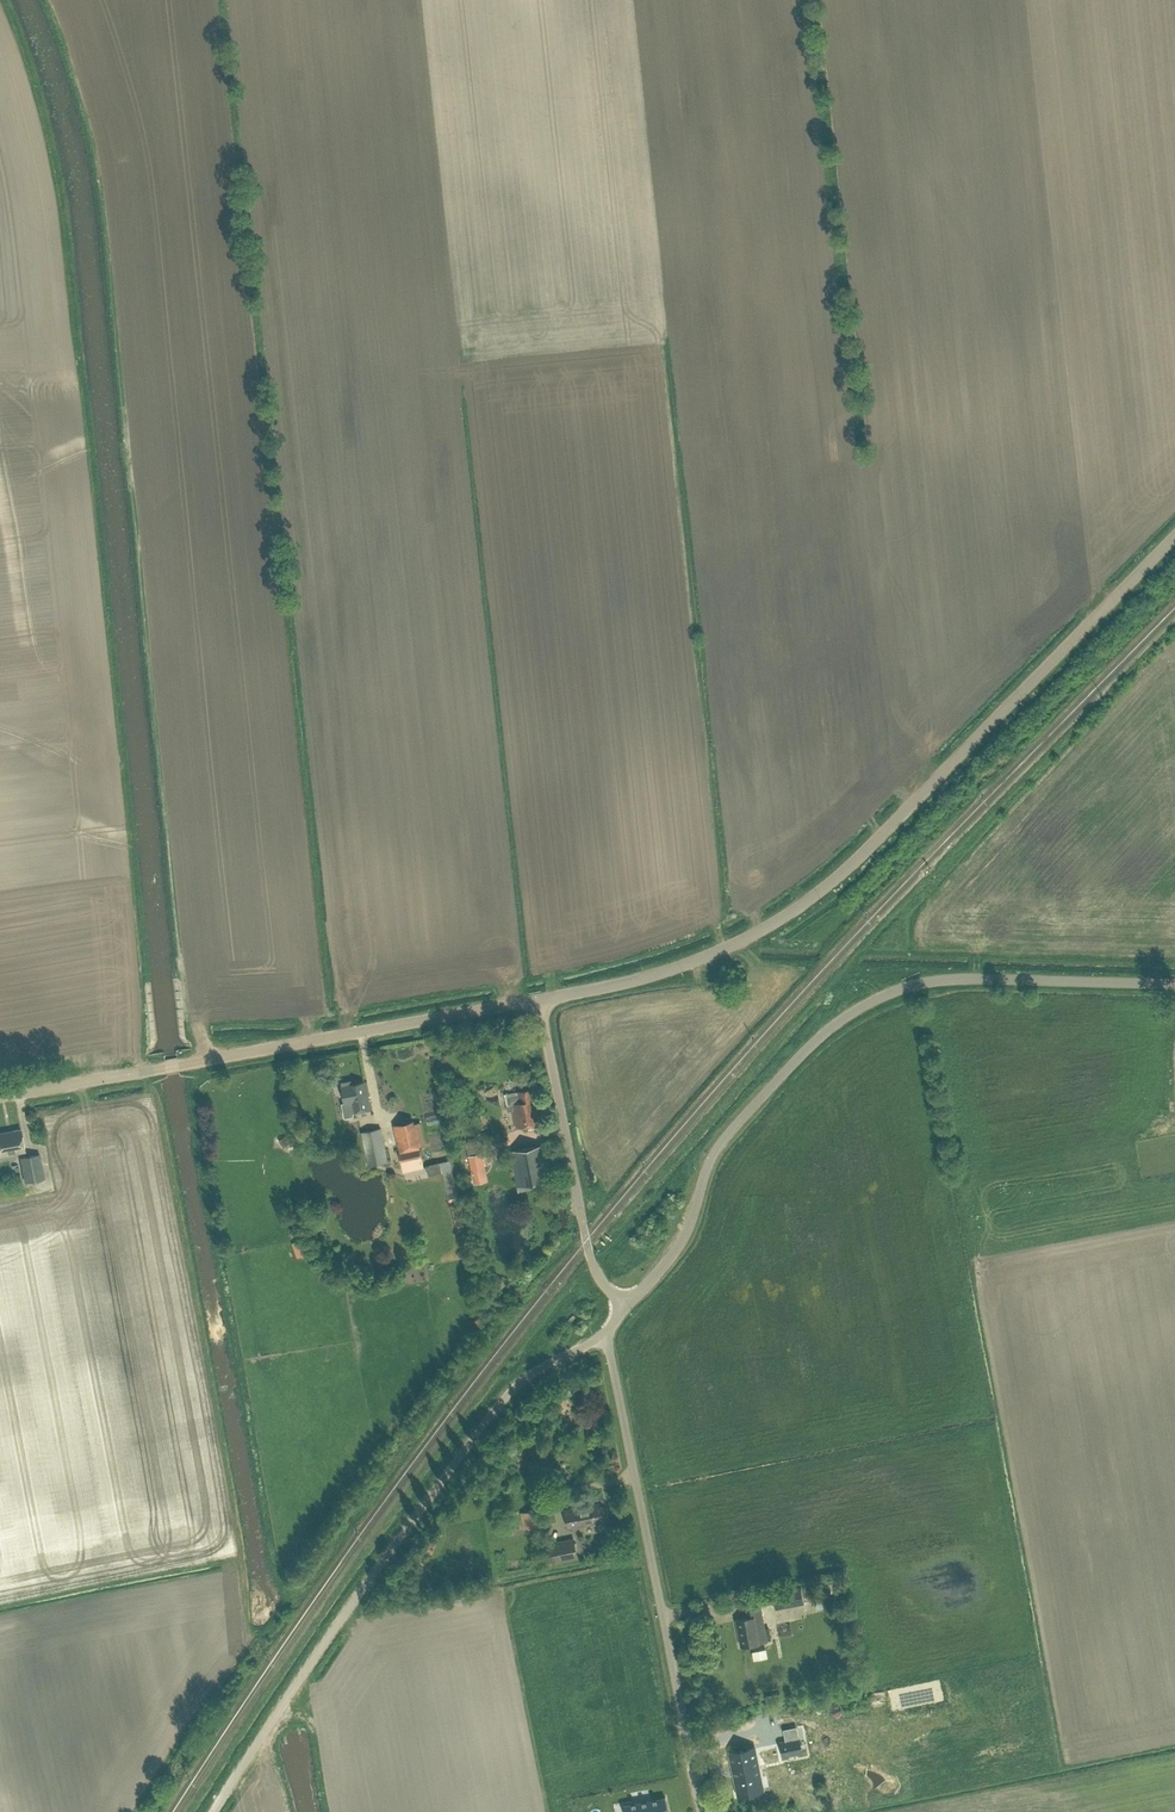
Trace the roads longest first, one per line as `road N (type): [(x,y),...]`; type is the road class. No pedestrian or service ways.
road 1 (unclassified): [(537,1000),(693,961),(797,909),(1174,537)]
road 2 (unclassified): [(625,1304),(680,1244),(722,1141),(805,1051),(866,1007),(940,980),(1174,983)]
road 3 (unclassified): [(211,1811),(303,1669),(508,1395),(601,1338)]
road 4 (unclassified): [(0,1096),(537,1000)]
road 5 (unclassified): [(702,1811),(601,1338)]
road 6 (unclassified): [(625,1304),(594,1267),(587,1242),(537,1000)]

